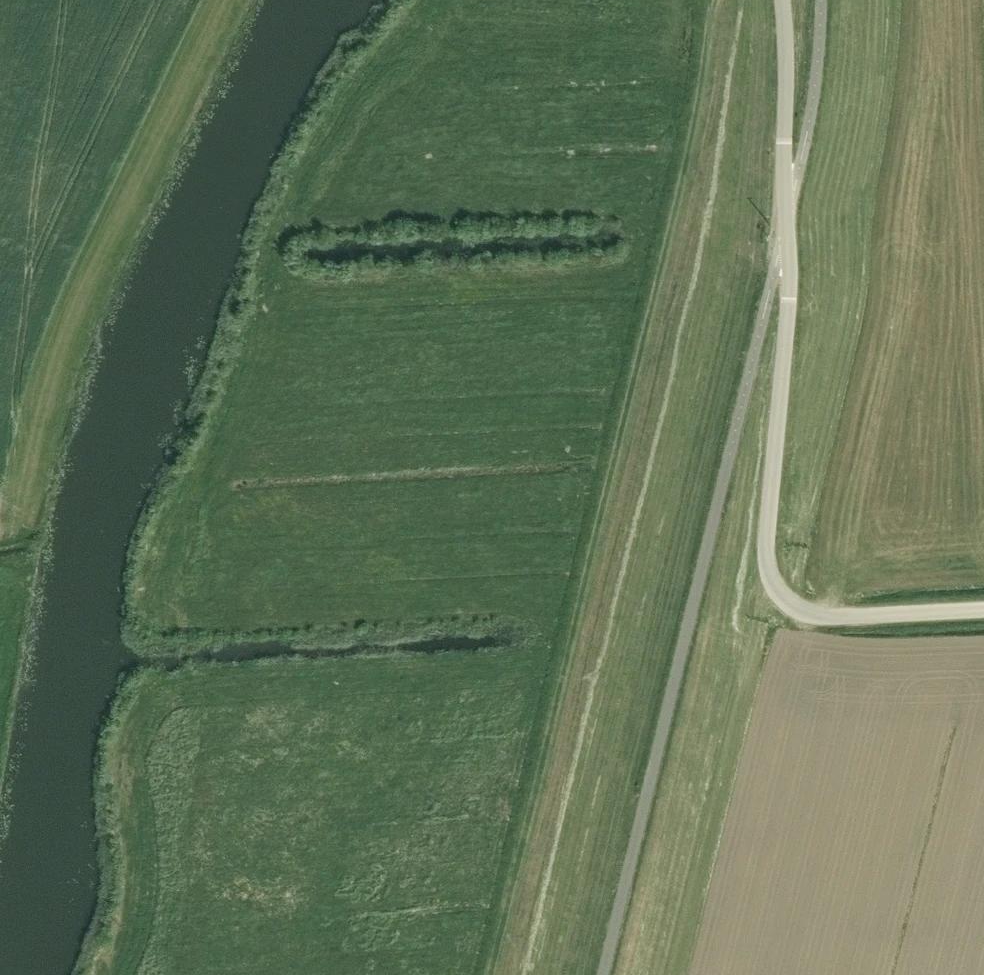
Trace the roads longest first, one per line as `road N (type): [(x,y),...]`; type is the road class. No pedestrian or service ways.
road 1 (unclassified): [(983,609),(810,614),(791,606),(770,575),(789,293),(783,0)]

